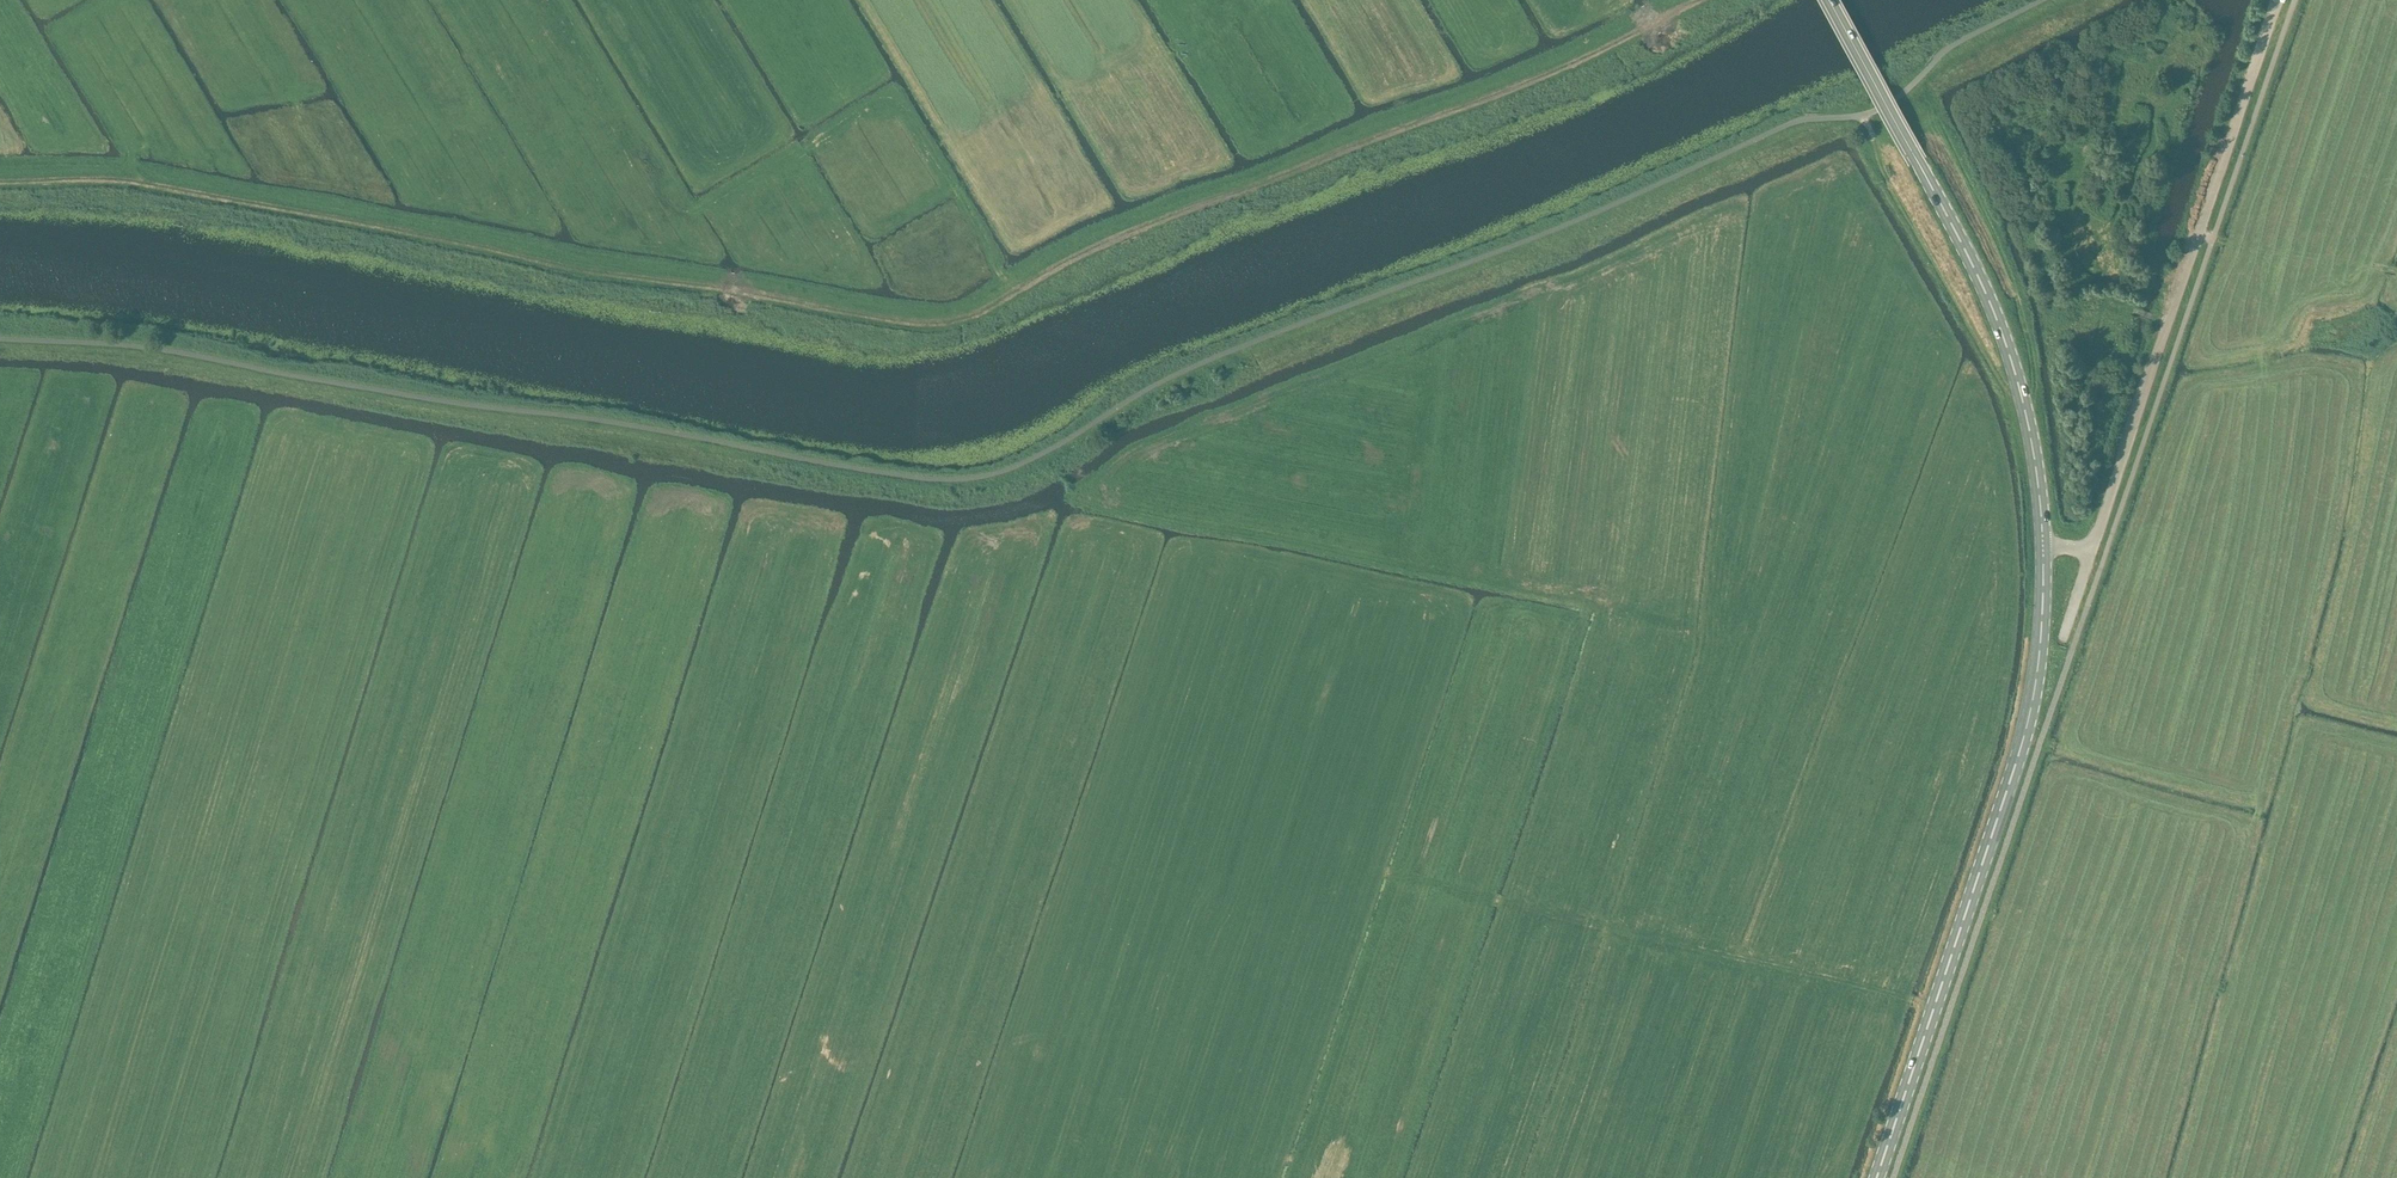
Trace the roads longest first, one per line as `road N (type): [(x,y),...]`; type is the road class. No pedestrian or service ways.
road 1 (track): [(1696,0),(1541,74),(1421,113),(1282,177),(1075,247),(990,305),(926,327),(207,187),(134,176),(0,175)]
road 2 (track): [(1938,1007),(1385,869),(1373,870),(1324,1006)]
road 3 (track): [(552,0),(672,211),(690,211),(893,97),(1015,288)]
road 4 (secondary): [(1878,1177),(2029,718),(2044,544)]
road 5 (unclassified): [(2044,544),(2092,550),(2281,0)]
road 6 (secondary): [(2044,544),(2006,347),(1966,251),(1831,0)]
road 7 (track): [(1463,971),(1587,602)]
road 8 (track): [(118,0),(73,26),(133,142),(134,176)]
road 9 (track): [(2396,270),(2213,239)]

